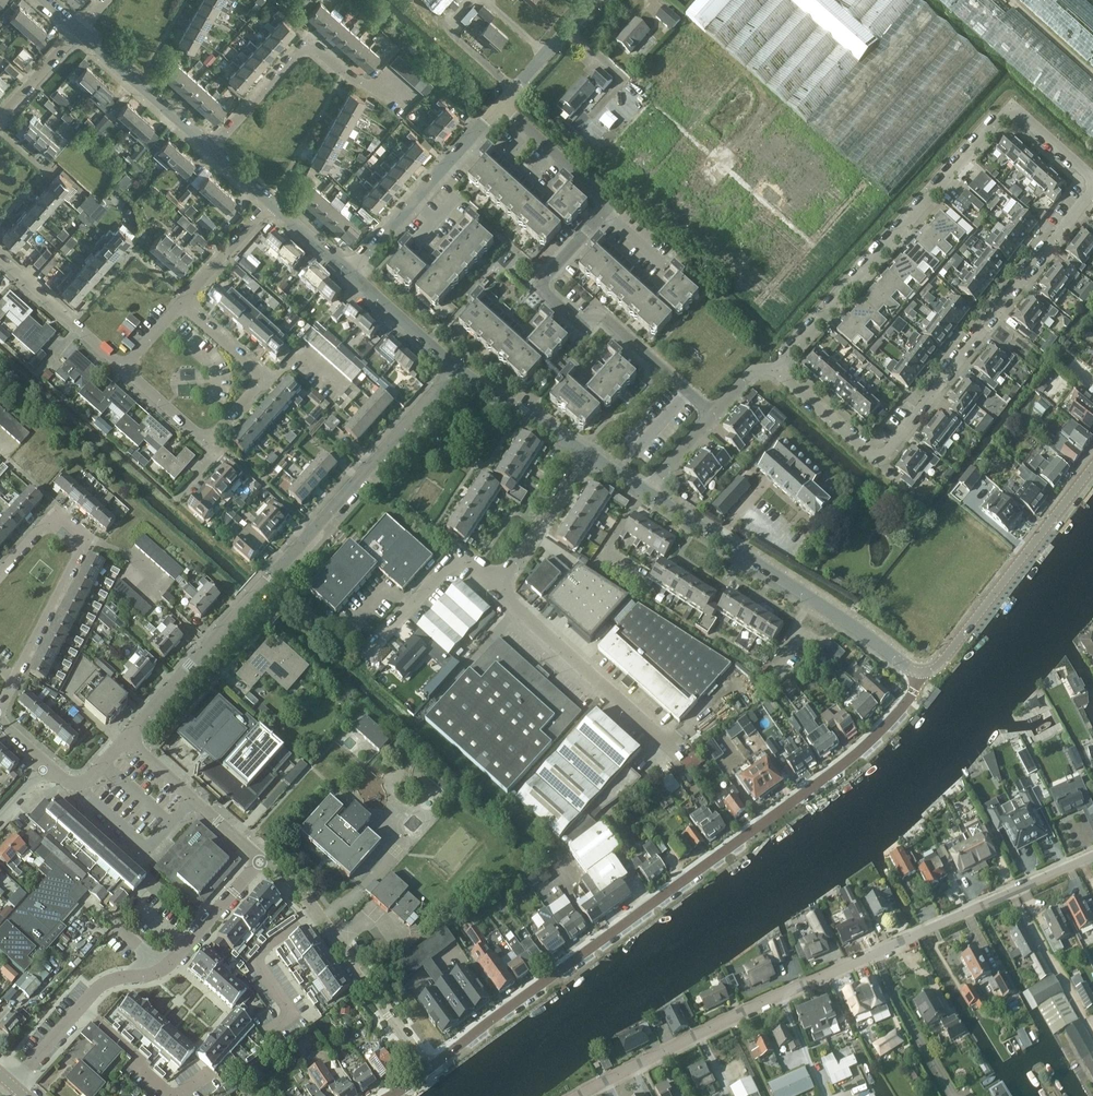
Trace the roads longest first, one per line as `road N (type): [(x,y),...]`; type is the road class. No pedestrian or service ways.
road 1 (residential): [(429,1068),(843,765),(901,710),(921,672)]
road 2 (unclassified): [(579,1095),(1092,855)]
road 3 (residential): [(127,738),(458,369)]
road 4 (residential): [(1092,190),(878,461),(777,370)]
road 5 (residential): [(777,370),(1011,106),(1092,177)]
road 6 (residential): [(262,858),(169,964),(96,990),(8,1081)]
road 7 (tertiary): [(921,672),(649,491)]
road 8 (residential): [(183,301),(258,369),(259,387),(215,438),(195,434),(124,368)]
road 9 (residential): [(0,574),(51,523),(74,526),(82,537),(0,706)]
road 10 (residential): [(687,392),(597,310),(583,325),(546,291),(546,276),(601,212)]
road 11 (residential): [(429,1068),(318,912),(262,858)]
road 12 (tertiary): [(921,672),(934,668),(1092,468)]
road 13 (unclassified): [(495,585),(679,755)]
road 14 (residential): [(212,151),(310,40),(371,91)]
road 15 (residential): [(349,273),(500,103)]
road 16 (tertiary): [(212,151),(79,29)]
road 17 (unclassified): [(366,655),(455,560),(495,585)]
road 18 (residential): [(124,368),(0,257)]
road 19 (residential): [(79,782),(144,850),(193,797)]
road 20 (unclassified): [(495,585),(587,453)]
road 21 (tertiary): [(587,453),(458,369)]
road 22 (residential): [(601,212),(598,194),(500,103)]
road 23 (tertiary): [(458,369),(349,273)]
road 24 (residential): [(500,103),(593,0)]
road 25 (residential): [(183,301),(270,204)]

